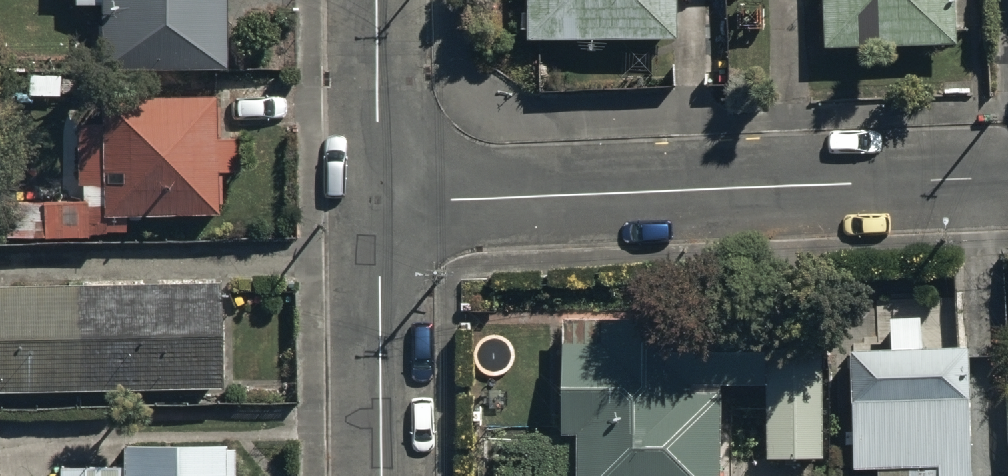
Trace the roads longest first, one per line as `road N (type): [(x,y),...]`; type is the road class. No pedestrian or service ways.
road 1 (residential): [(379,203),(1007,177)]
road 2 (residential): [(380,475),(379,203)]
road 3 (residential): [(379,203),(377,0)]

